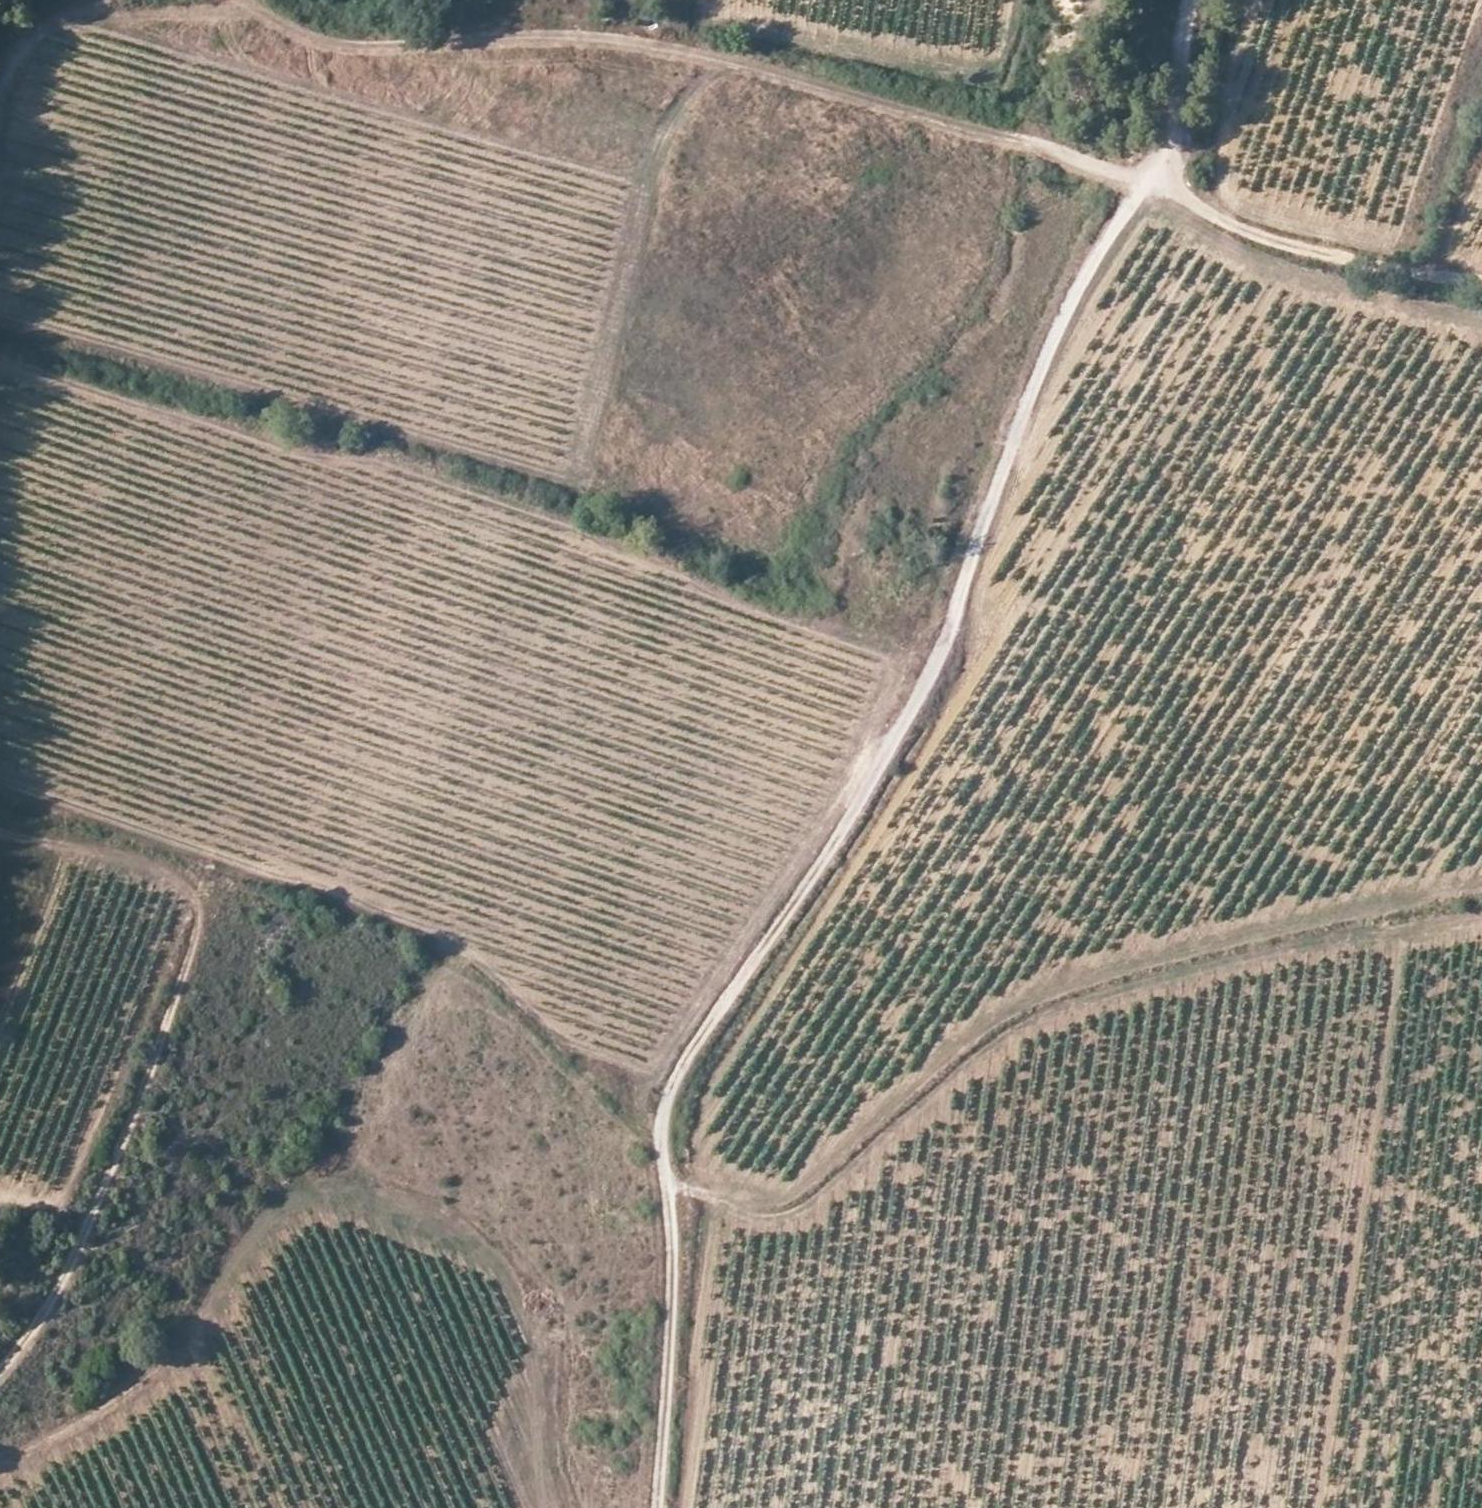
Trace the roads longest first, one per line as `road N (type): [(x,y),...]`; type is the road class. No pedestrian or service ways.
road 1 (track): [(654,1507),(673,1355),(676,1209),(649,1118),(870,784),(938,659),(1047,339),(1154,170),(1175,113),(1195,0)]
road 2 (track): [(0,1375),(35,1330),(135,1108),(193,954),(200,909),(171,880),(0,830)]
road 3 (track): [(1154,170),(1236,230),(1360,265),(1481,284)]

